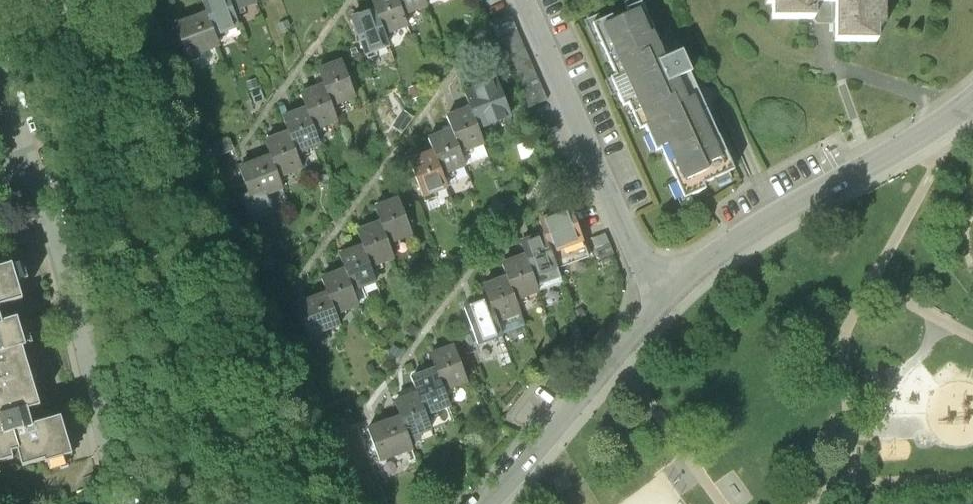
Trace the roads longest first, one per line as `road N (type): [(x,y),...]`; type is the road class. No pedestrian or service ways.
road 1 (residential): [(126,503),(35,178),(0,83)]
road 2 (tertiary): [(670,291),(742,238),(972,102)]
road 3 (residential): [(525,0),(631,243),(670,291)]
road 4 (tertiary): [(483,503),(670,291)]

